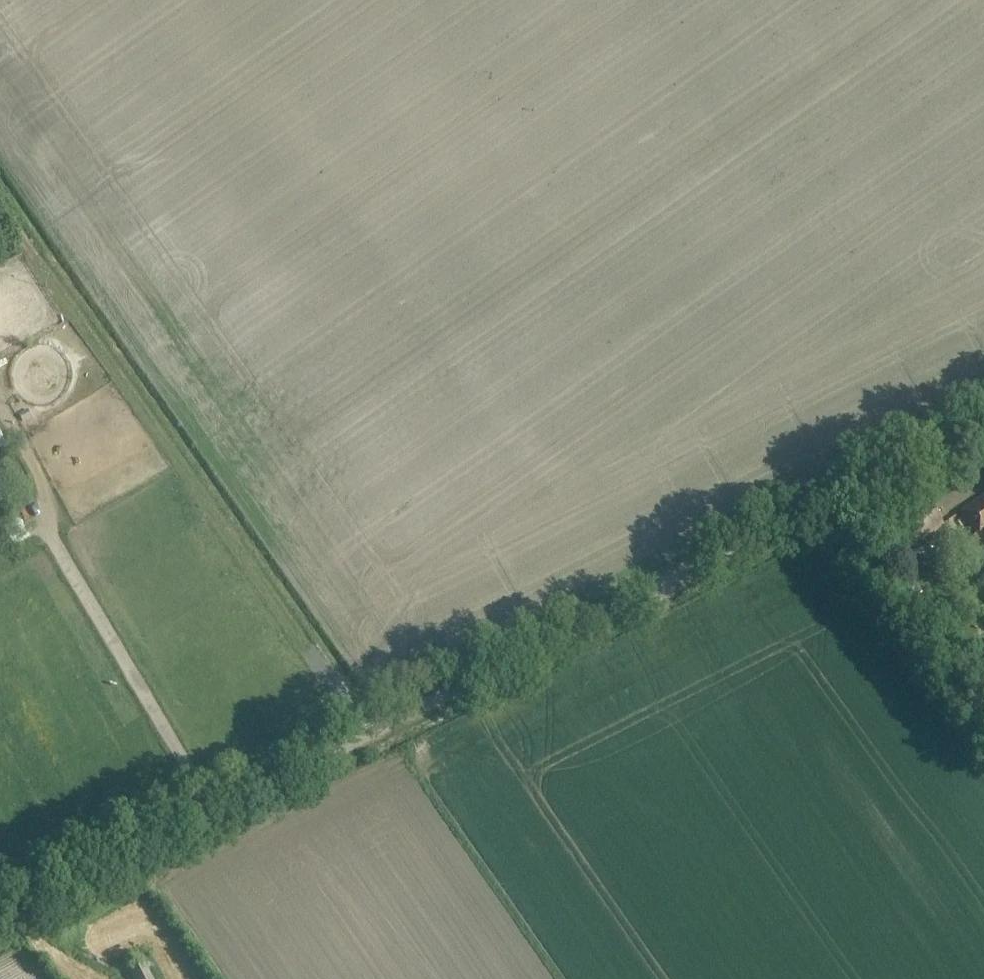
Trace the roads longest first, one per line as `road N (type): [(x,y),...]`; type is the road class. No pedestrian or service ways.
road 1 (unclassified): [(0,926),(983,424)]

